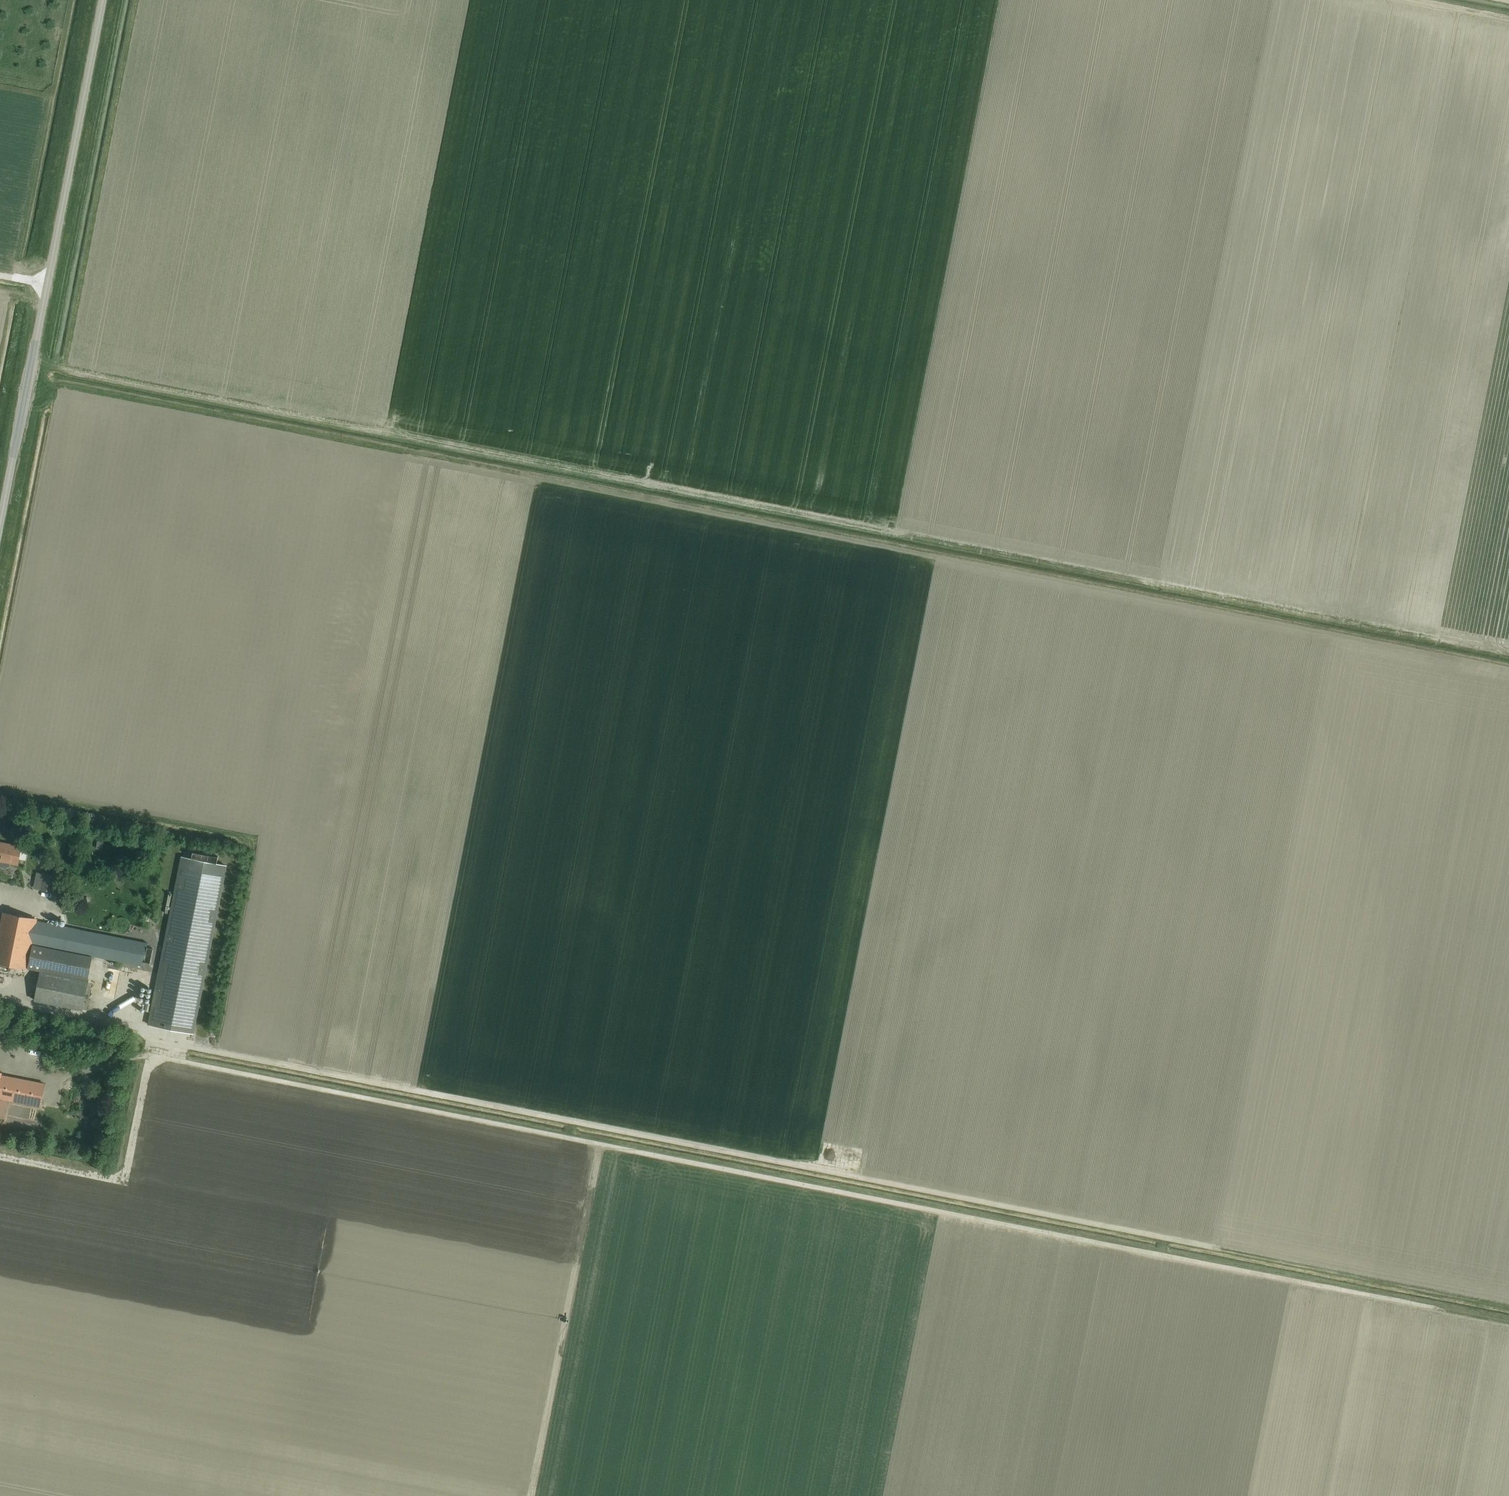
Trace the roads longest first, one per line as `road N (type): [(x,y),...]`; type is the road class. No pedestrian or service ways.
road 1 (unclassified): [(0,504),(100,0)]

